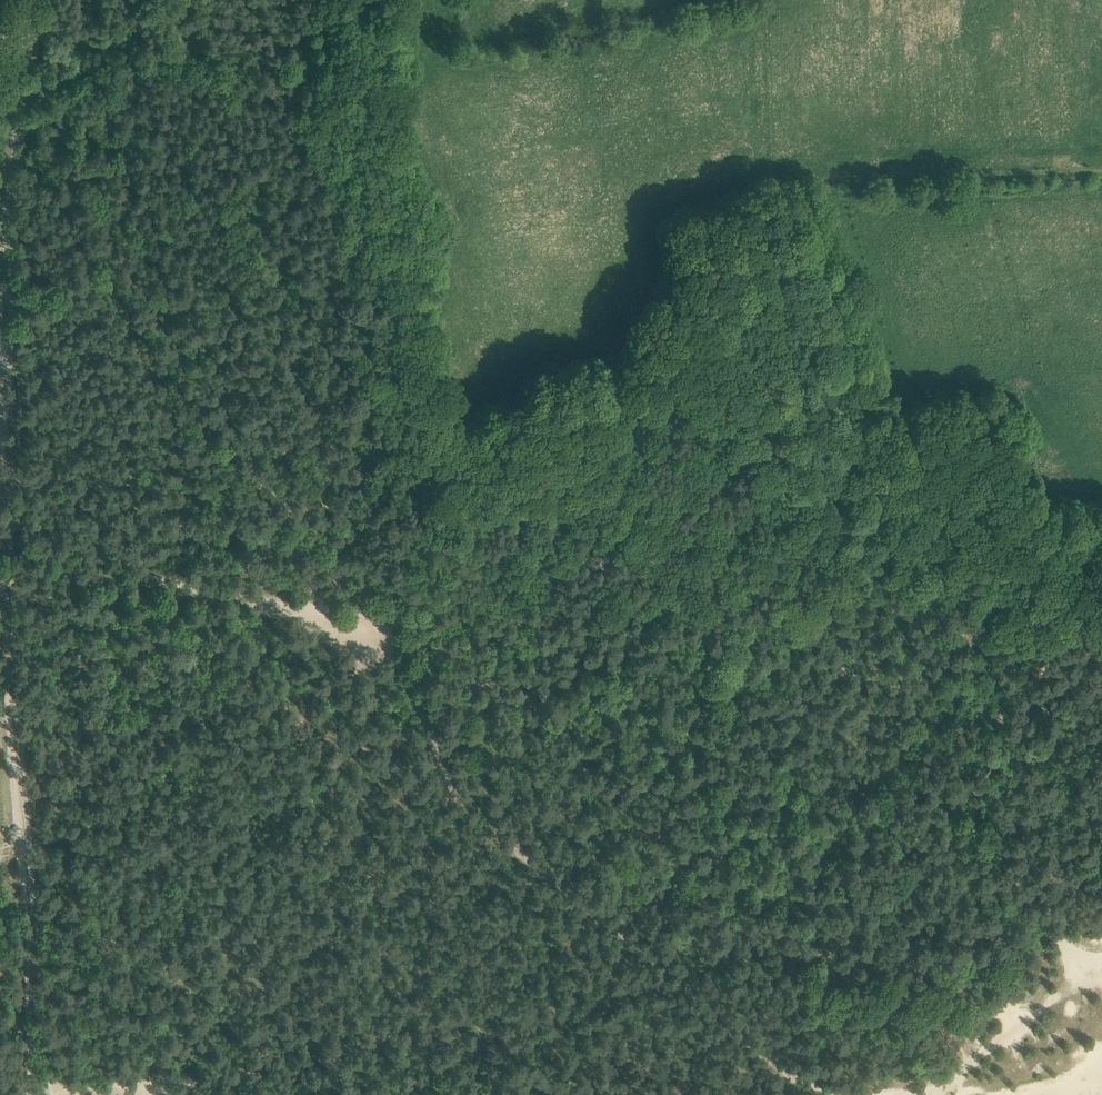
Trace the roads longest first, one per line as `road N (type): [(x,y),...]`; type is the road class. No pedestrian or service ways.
road 1 (track): [(22,1094),(0,507)]
road 2 (unclassified): [(0,460),(25,36)]

